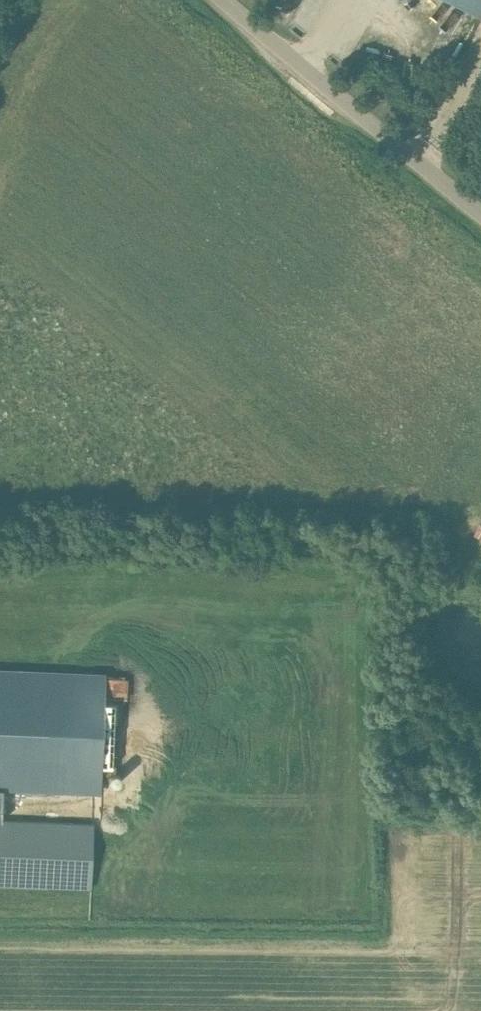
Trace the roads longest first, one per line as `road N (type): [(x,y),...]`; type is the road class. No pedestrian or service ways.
road 1 (unclassified): [(480,215),(223,0)]

